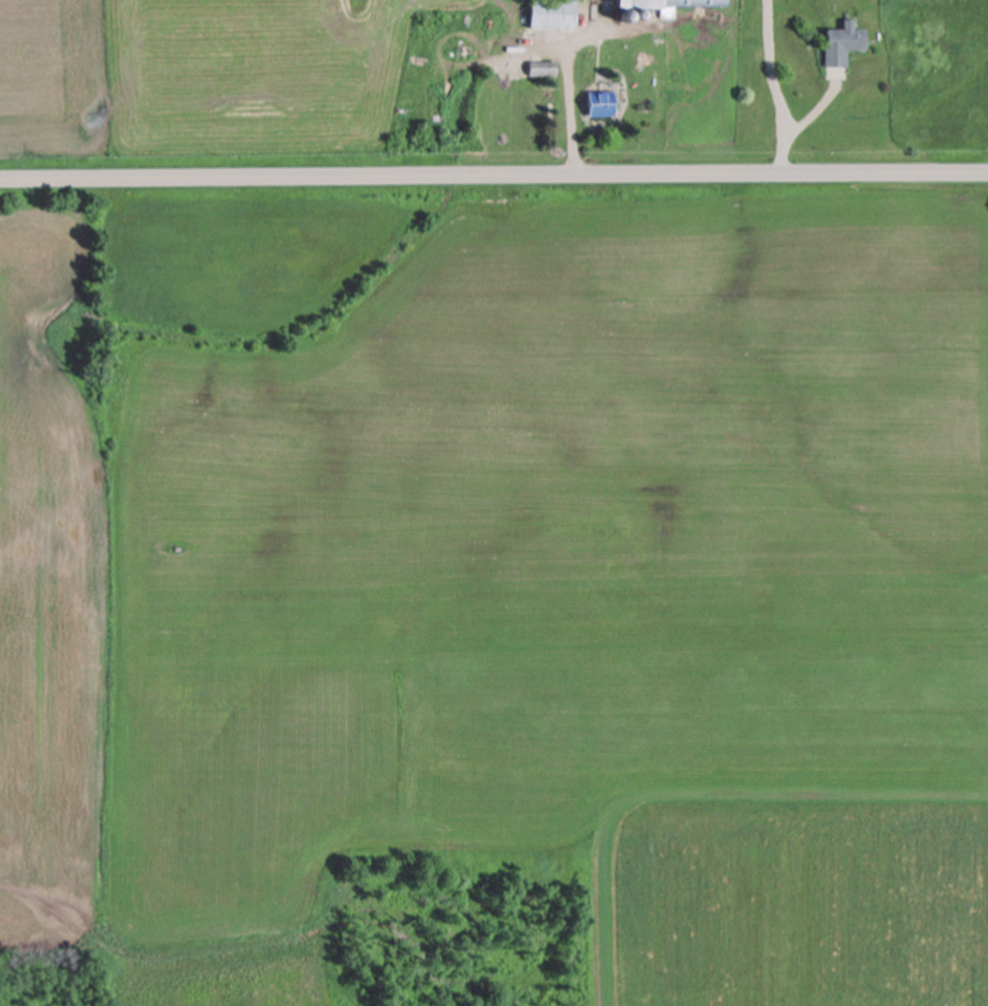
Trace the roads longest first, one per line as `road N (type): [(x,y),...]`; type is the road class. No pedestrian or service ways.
road 1 (tertiary): [(987,187),(0,193)]

